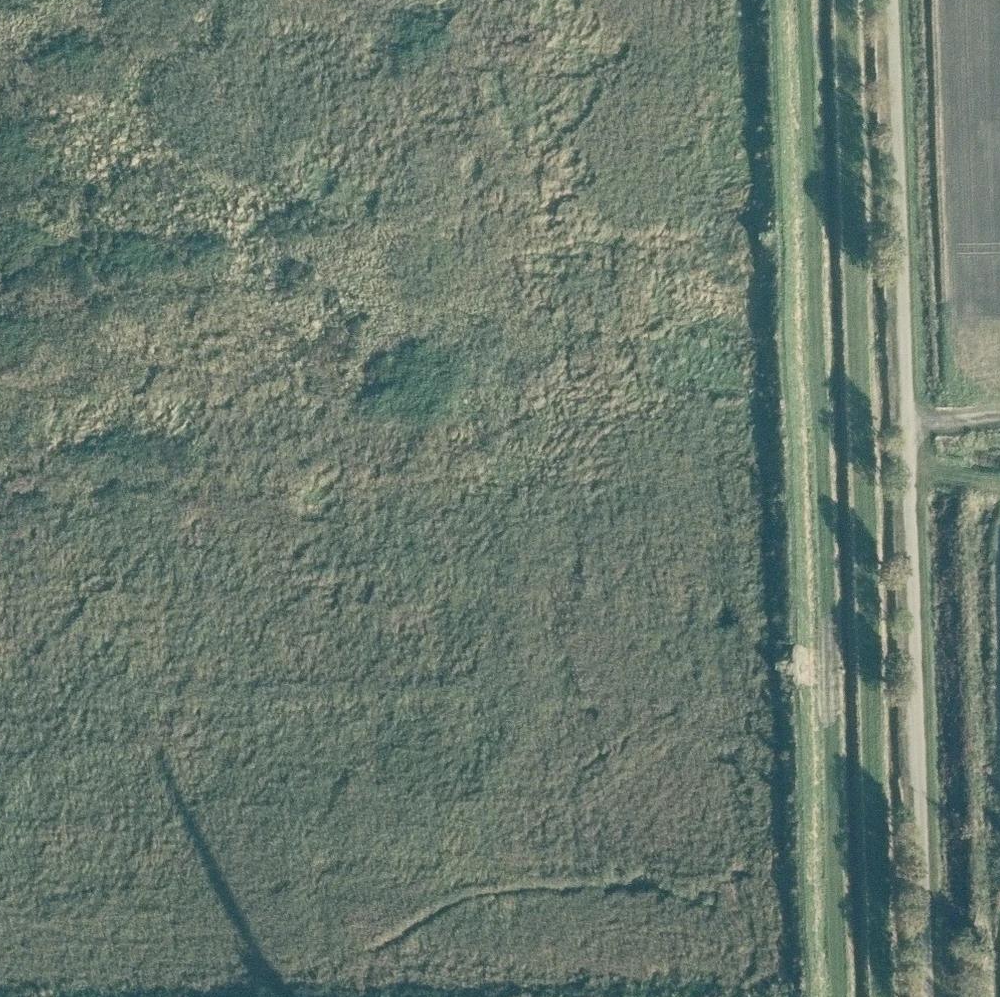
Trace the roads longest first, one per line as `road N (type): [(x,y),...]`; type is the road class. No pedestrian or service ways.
road 1 (unclassified): [(925,996),(890,0)]

